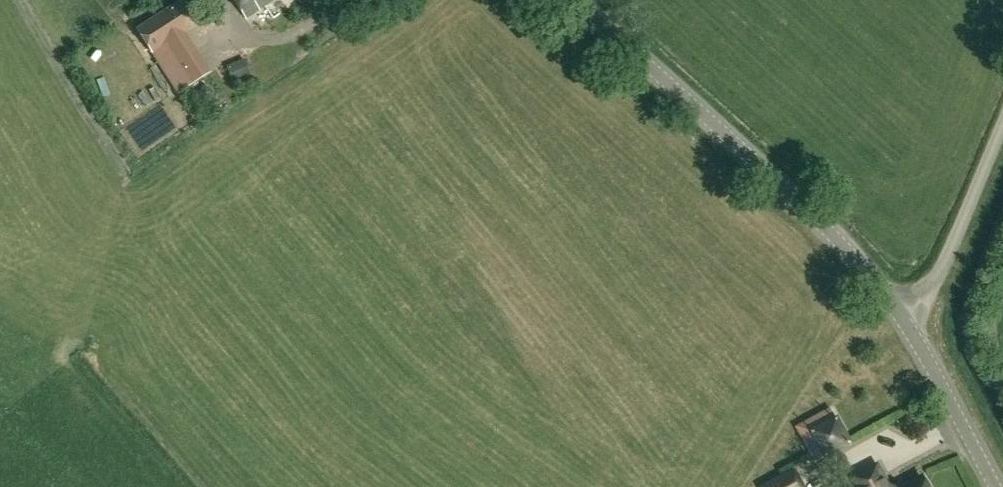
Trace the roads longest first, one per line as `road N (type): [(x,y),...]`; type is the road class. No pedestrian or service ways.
road 1 (unclassified): [(903,319),(809,212),(573,0)]
road 2 (unclassified): [(903,319),(943,265),(1002,128)]
road 3 (unclassified): [(995,486),(903,319)]

